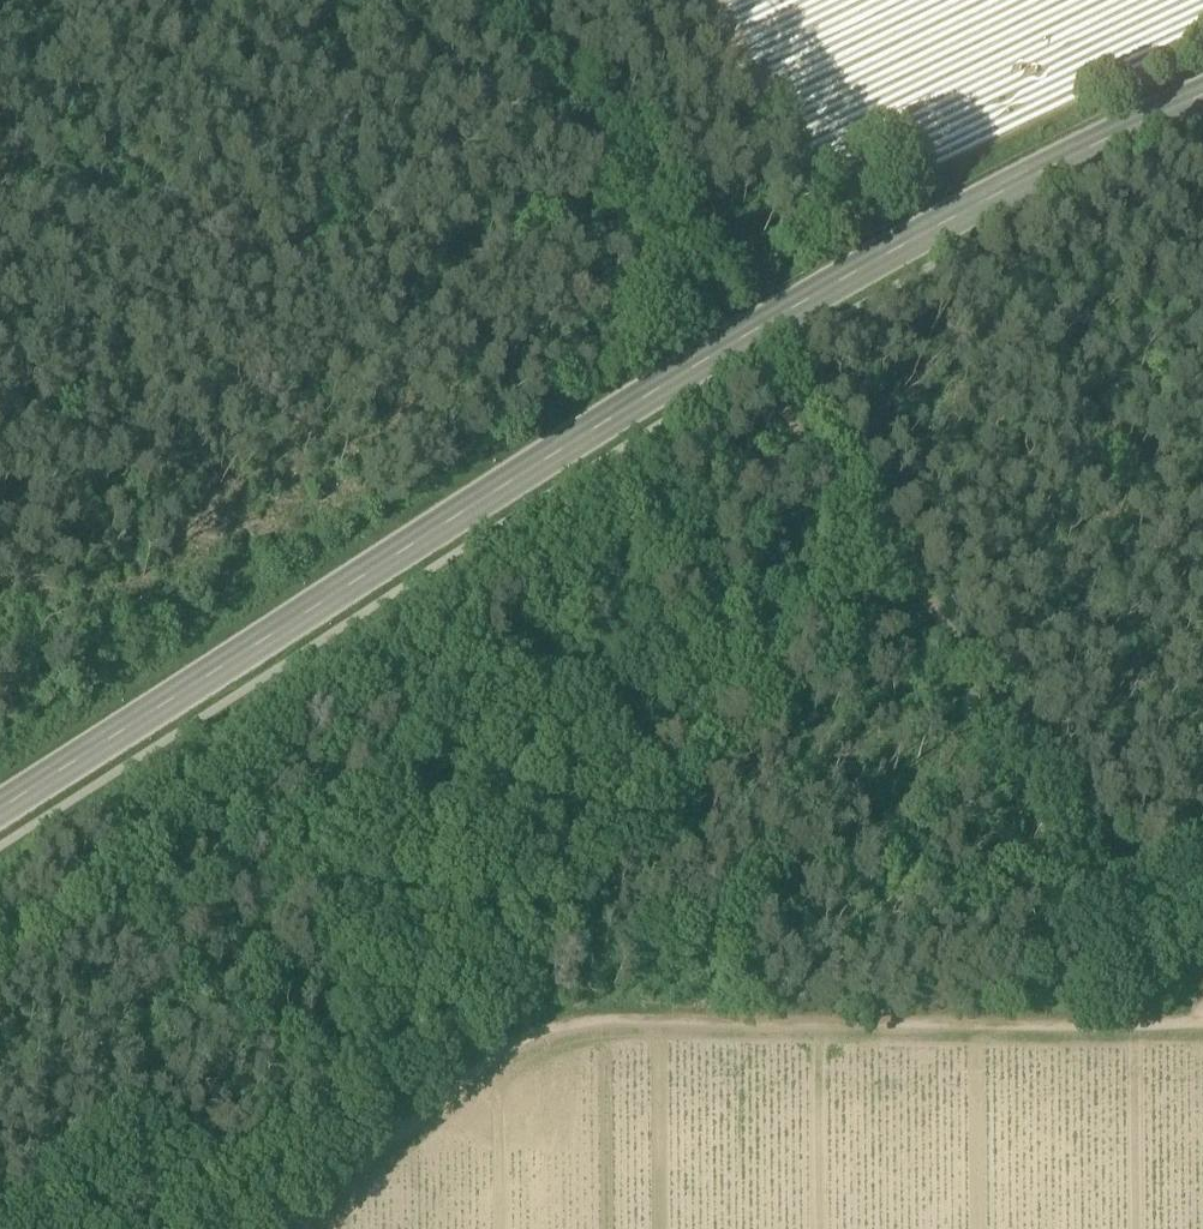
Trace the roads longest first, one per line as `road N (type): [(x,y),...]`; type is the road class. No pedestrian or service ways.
road 1 (secondary): [(0,807),(737,340),(1202,97)]
road 2 (track): [(549,1024),(1202,1014)]
road 3 (track): [(516,0),(737,340)]
road 4 (track): [(1202,966),(961,648)]
road 5 (track): [(961,648),(772,397),(737,340)]
road 6 (track): [(322,1228),(549,1024)]

